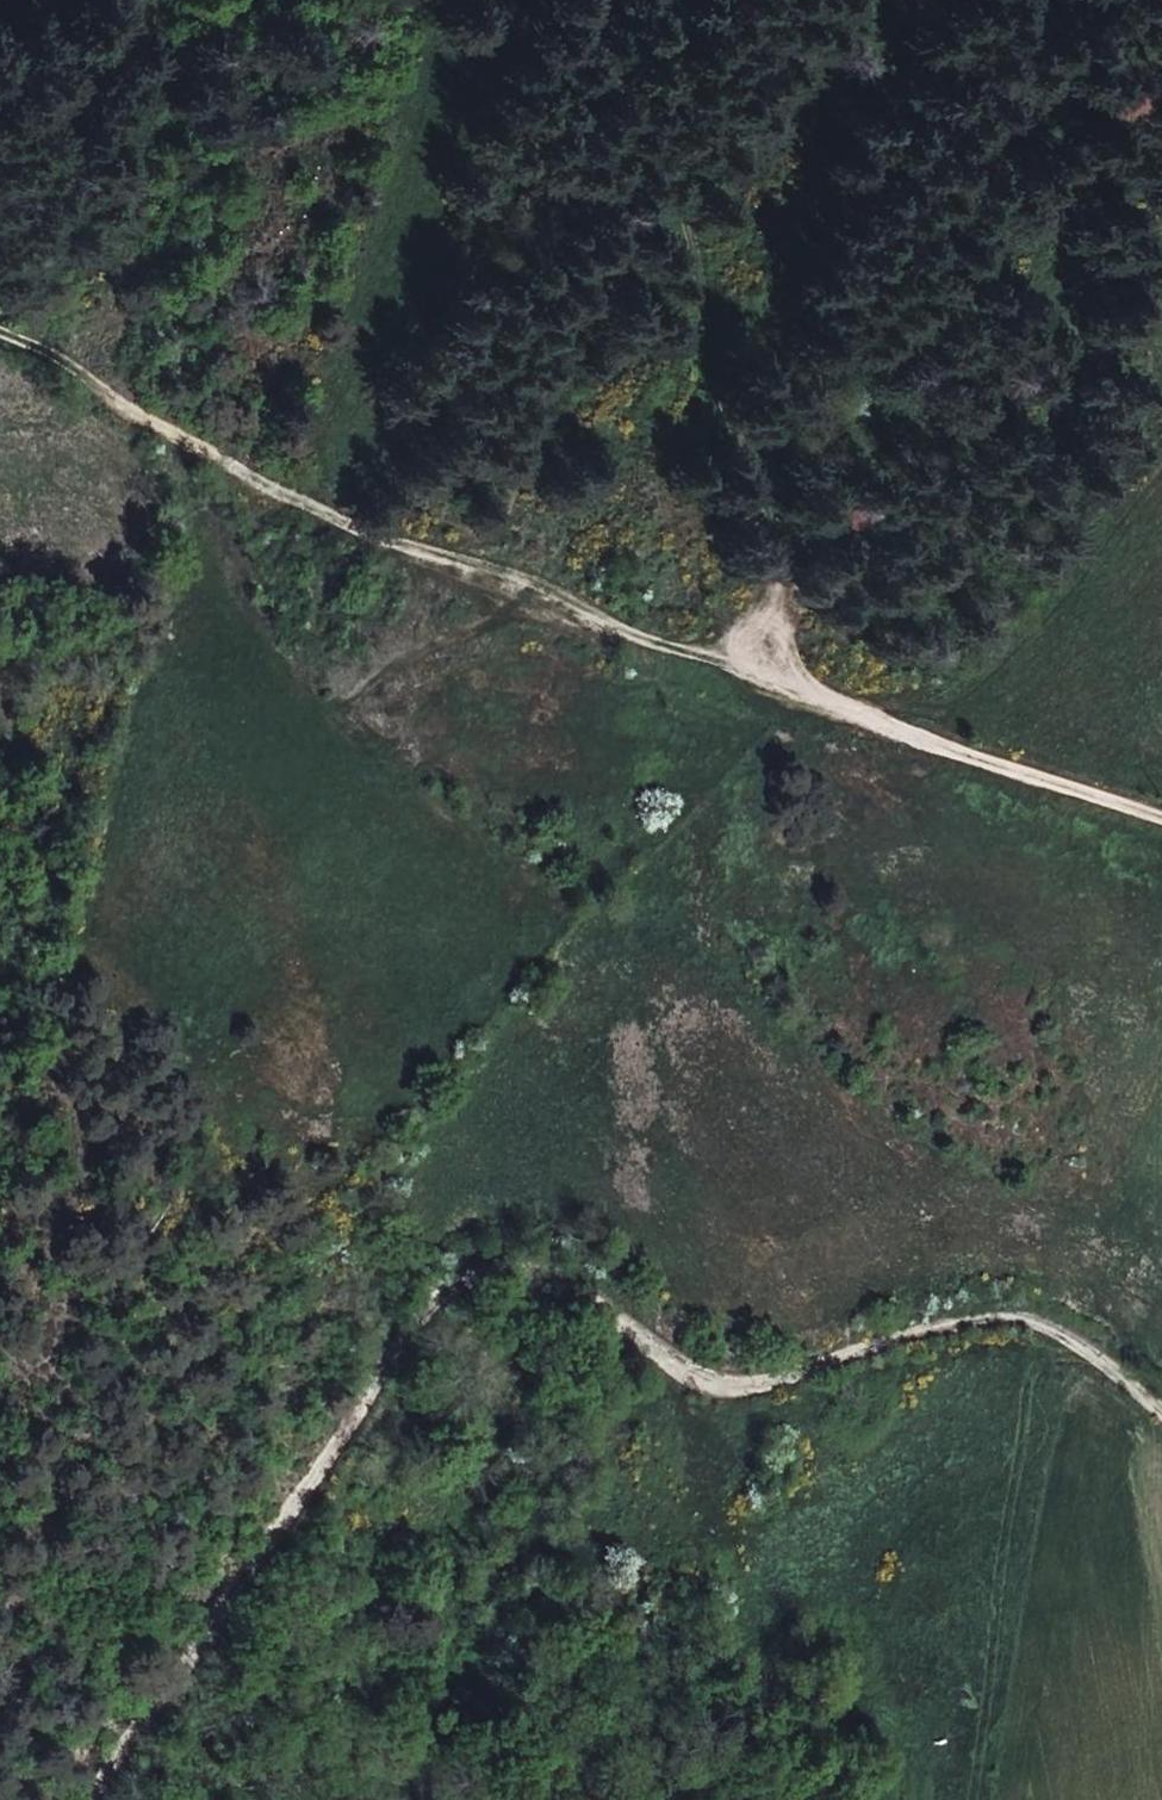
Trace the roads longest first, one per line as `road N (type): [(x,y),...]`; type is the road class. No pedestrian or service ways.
road 1 (track): [(118,1799),(341,1415),(508,1258),(619,1296),(730,1379),(909,1312),(1094,1328),(1161,1391)]

